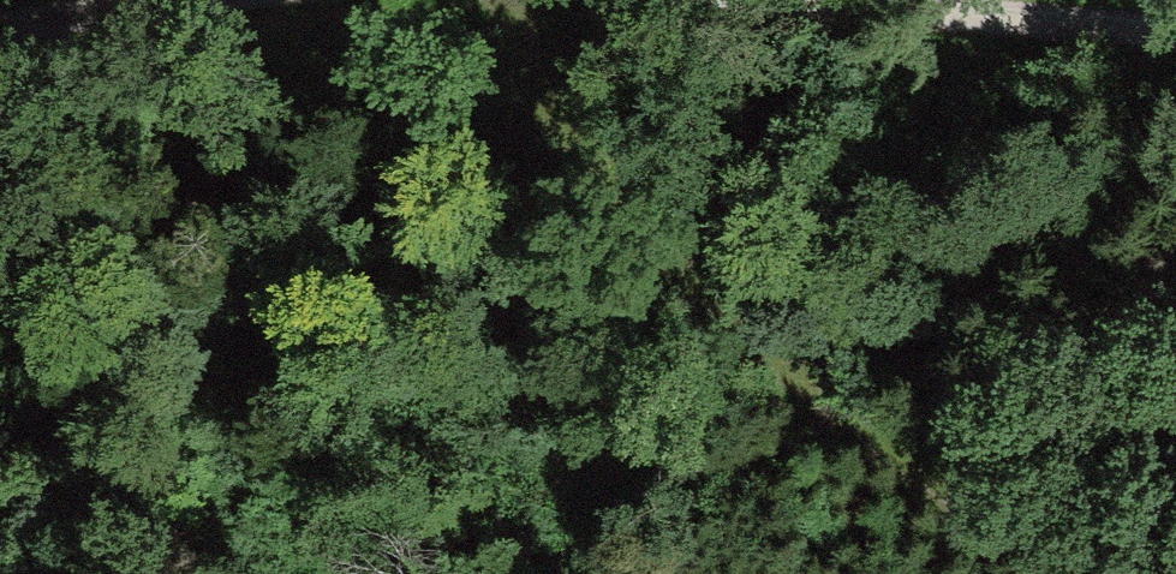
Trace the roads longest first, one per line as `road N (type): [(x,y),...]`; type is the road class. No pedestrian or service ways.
road 1 (track): [(1073,573),(824,405),(667,270),(603,196),(562,132),(534,60),(522,0)]
road 2 (track): [(1175,32),(984,23),(847,0)]
road 3 (track): [(196,0),(0,24)]

